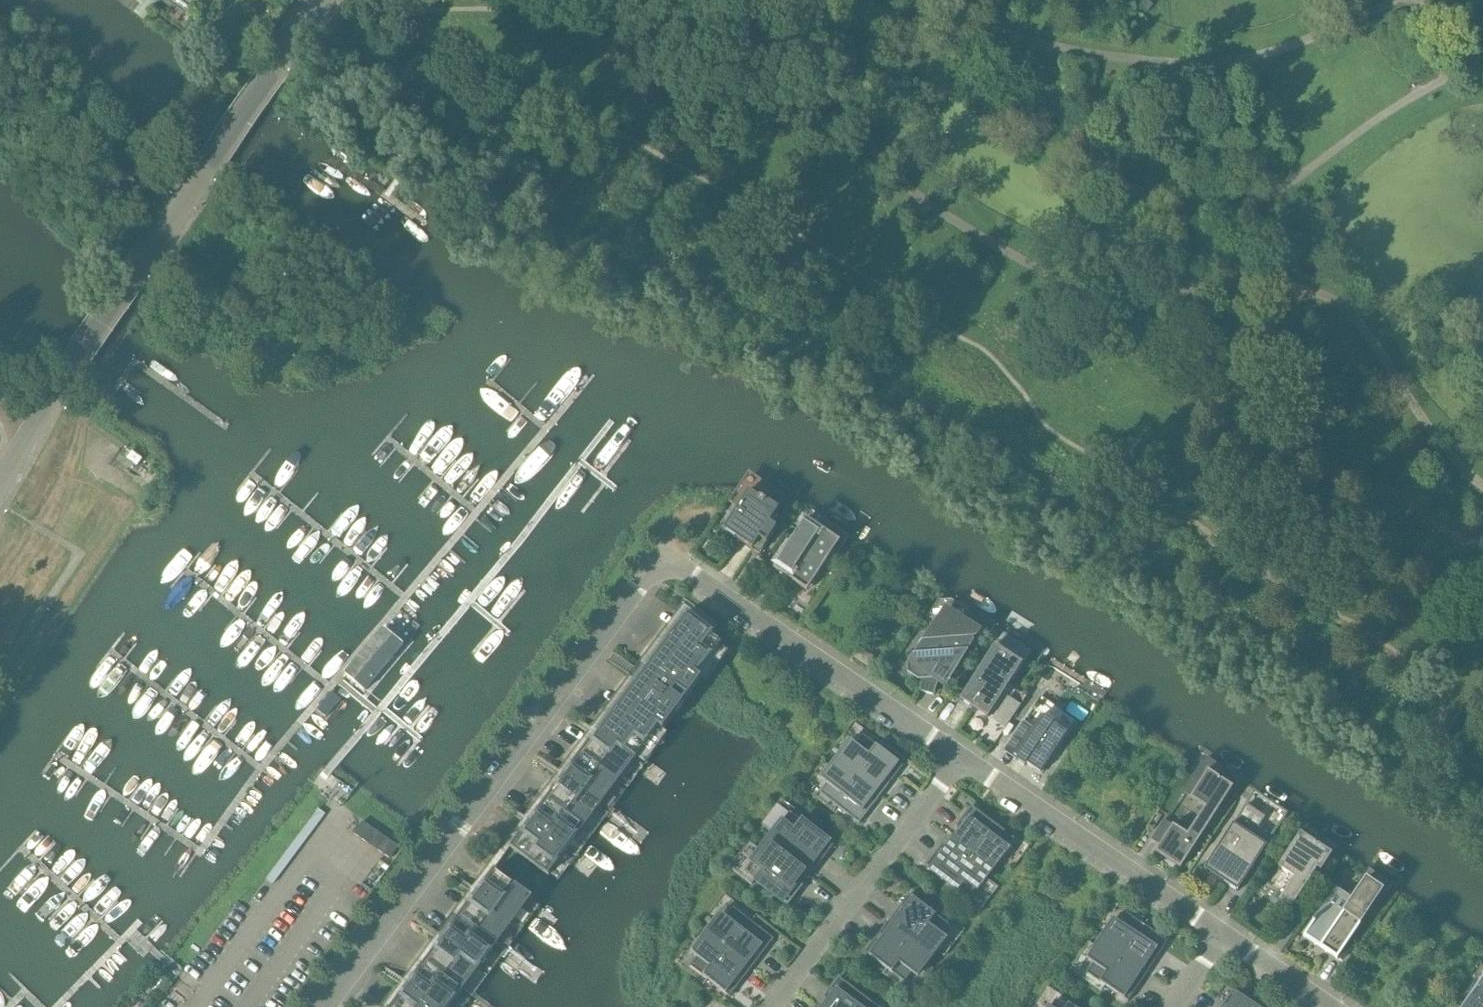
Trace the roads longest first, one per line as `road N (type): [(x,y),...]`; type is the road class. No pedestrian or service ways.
road 1 (residential): [(959,760),(685,574),(651,577),(326,1006)]
road 2 (unclassified): [(0,482),(324,0)]
road 3 (residential): [(1225,935),(959,760)]
road 4 (residential): [(776,1006),(959,760)]
road 5 (residential): [(1330,1006),(1225,935)]

